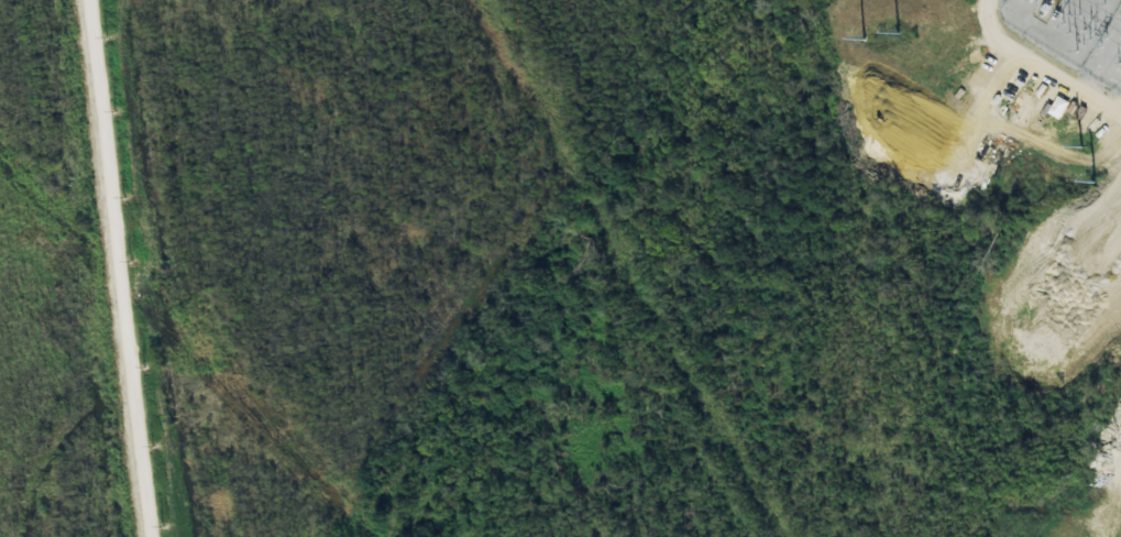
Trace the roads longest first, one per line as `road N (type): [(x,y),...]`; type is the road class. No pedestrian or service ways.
road 1 (residential): [(146,536),(83,0)]

